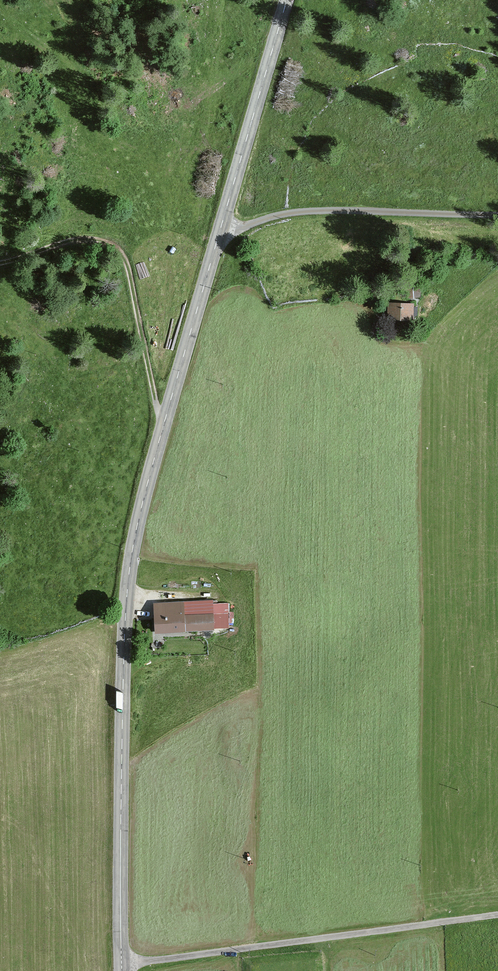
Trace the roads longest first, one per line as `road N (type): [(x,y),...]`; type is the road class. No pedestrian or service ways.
road 1 (tertiary): [(287,0),(131,564),(123,970)]
road 2 (track): [(497,915),(122,963)]
road 3 (track): [(0,264),(81,239),(117,247),(164,424)]

